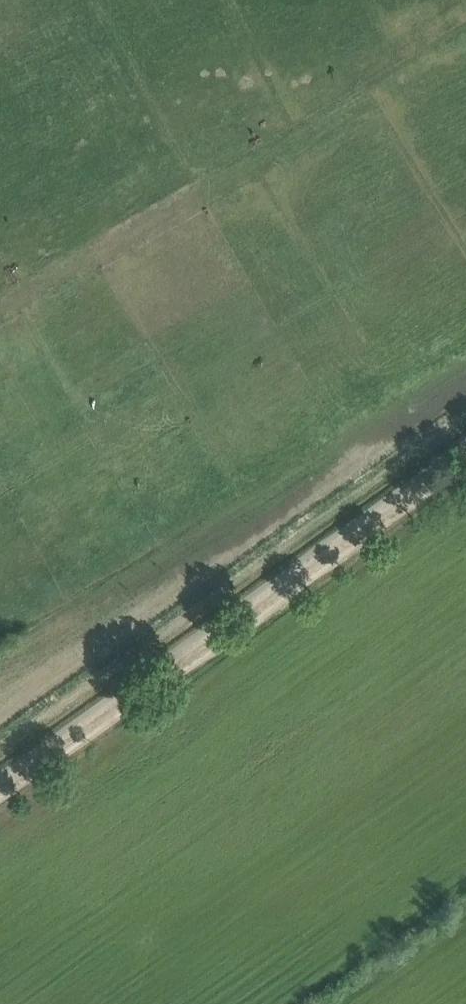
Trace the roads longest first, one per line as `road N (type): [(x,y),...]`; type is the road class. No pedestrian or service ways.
road 1 (track): [(0,794),(465,463)]

